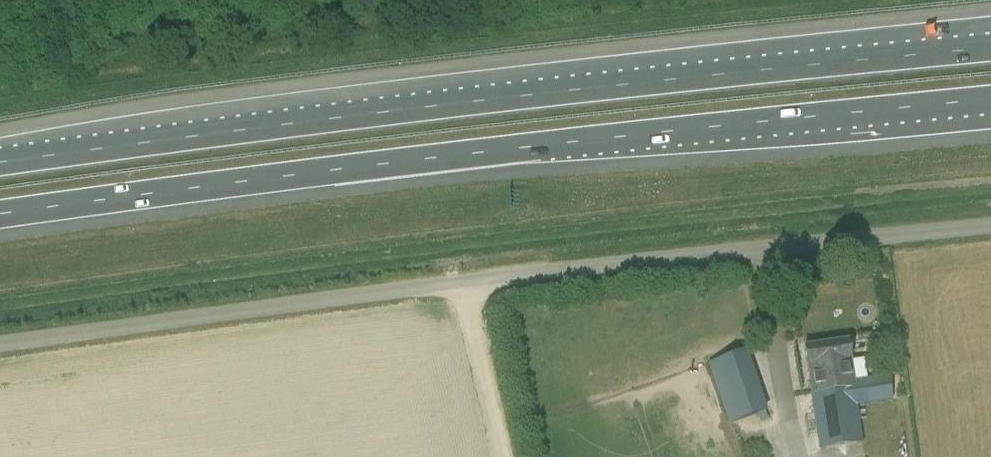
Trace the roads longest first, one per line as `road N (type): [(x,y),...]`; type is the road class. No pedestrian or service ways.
road 1 (motorway): [(990,46),(273,124),(0,163)]
road 2 (motorway): [(0,218),(541,147),(990,102)]
road 3 (unclassified): [(990,227),(465,281)]
road 4 (unclassified): [(465,281),(0,343)]
road 5 (unclassified): [(504,456),(465,281)]

